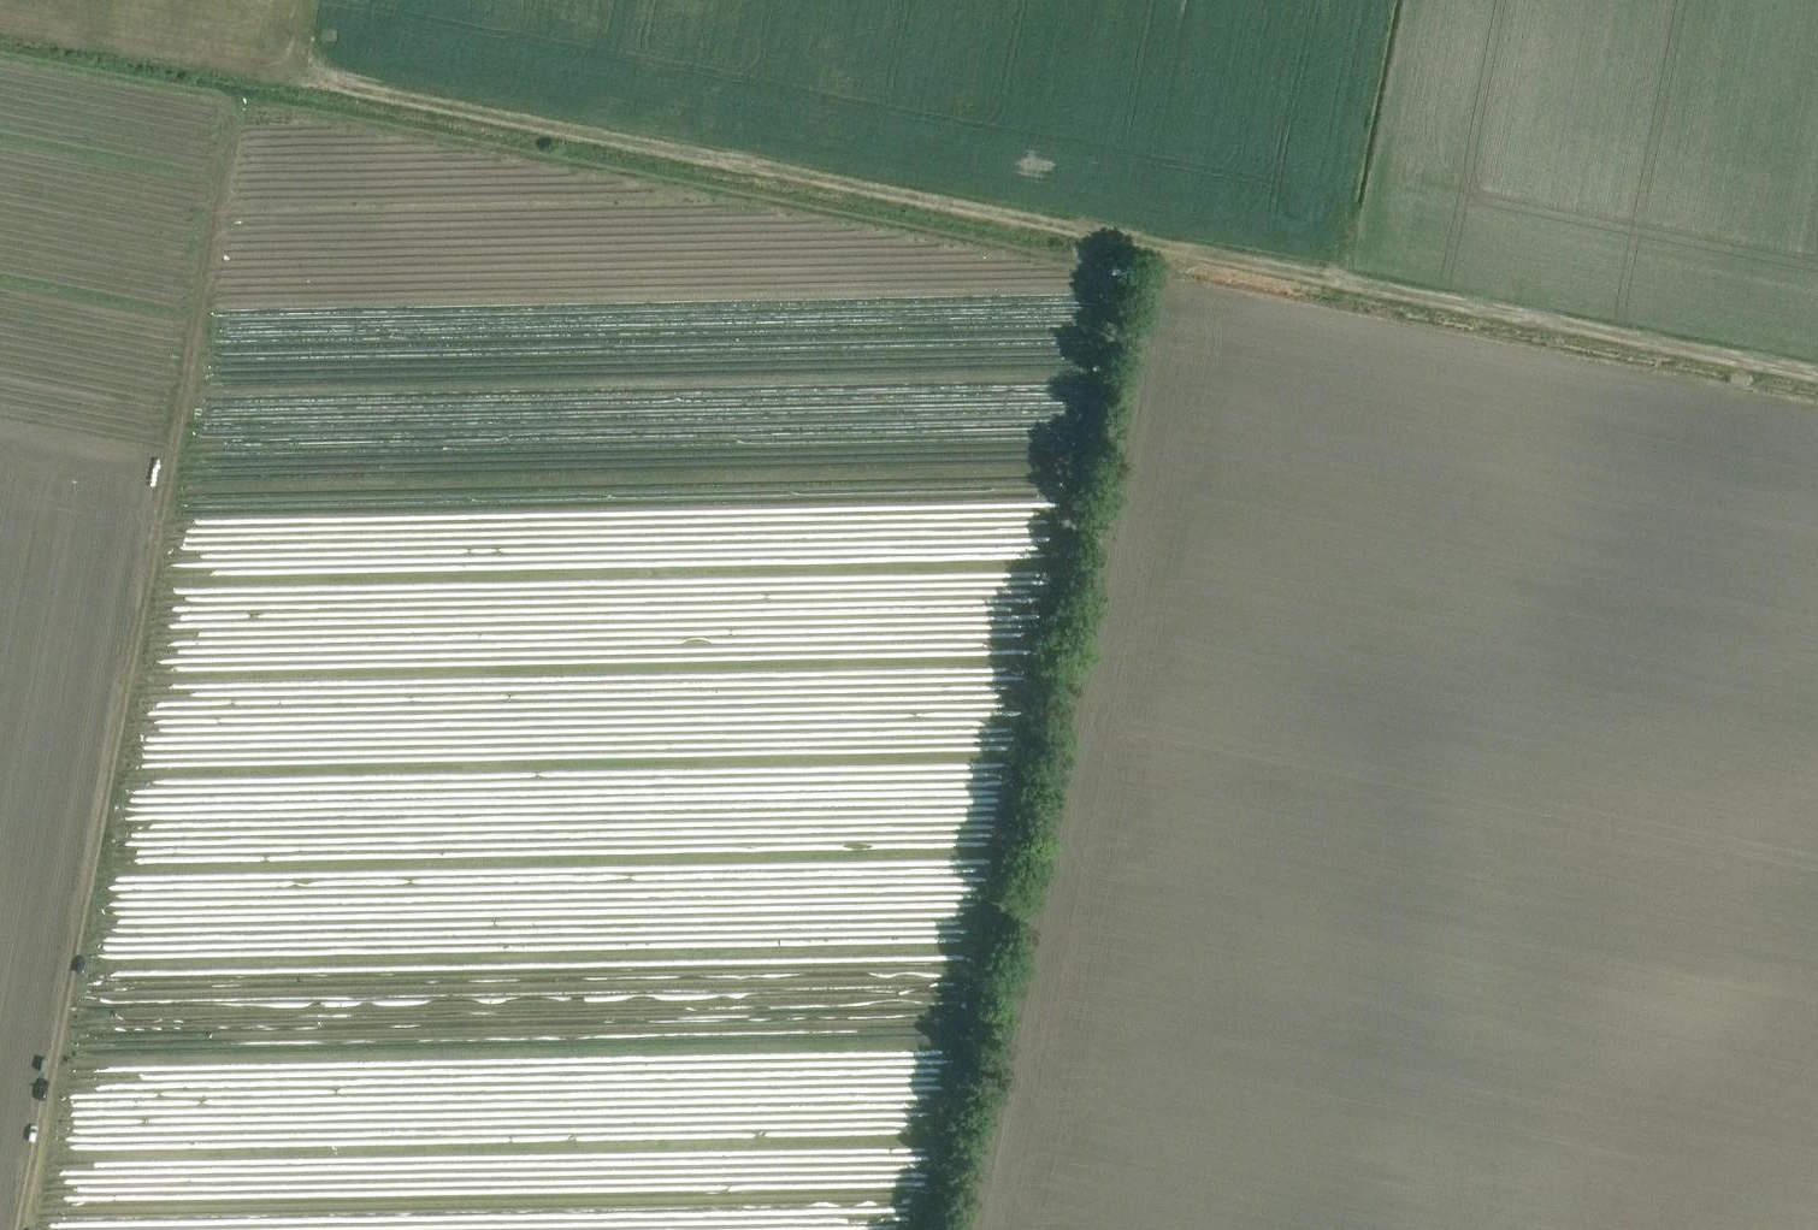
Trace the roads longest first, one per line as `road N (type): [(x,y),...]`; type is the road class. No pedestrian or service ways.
road 1 (track): [(1817,378),(292,81)]
road 2 (track): [(1132,244),(941,1229)]

